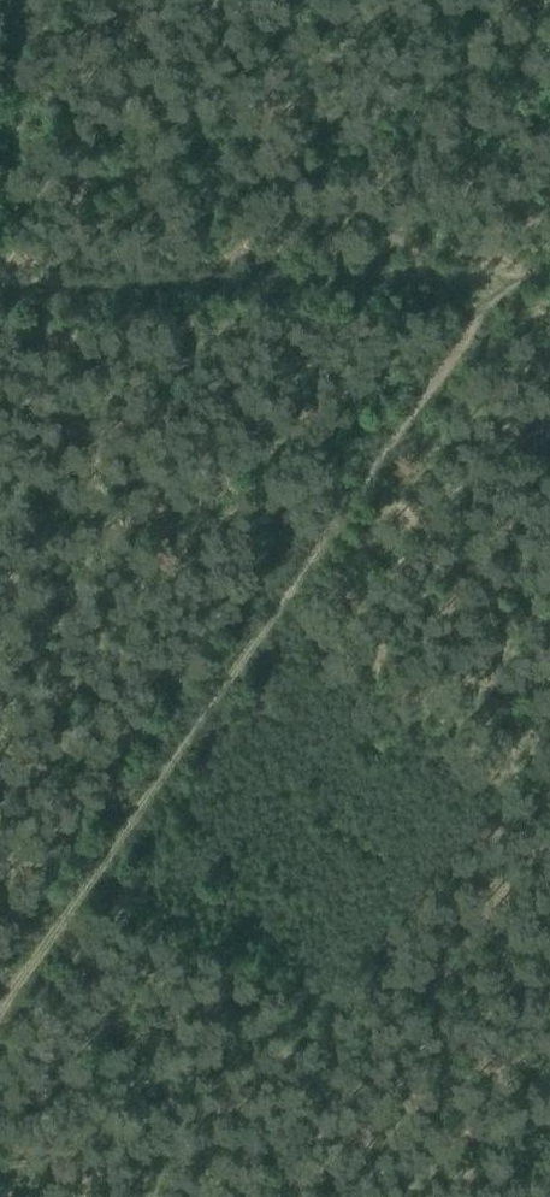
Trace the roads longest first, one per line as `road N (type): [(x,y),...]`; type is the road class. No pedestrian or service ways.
road 1 (track): [(549,277),(436,385),(380,455),(0,1045)]
road 2 (track): [(21,289),(549,254)]
road 3 (track): [(21,289),(23,0)]

